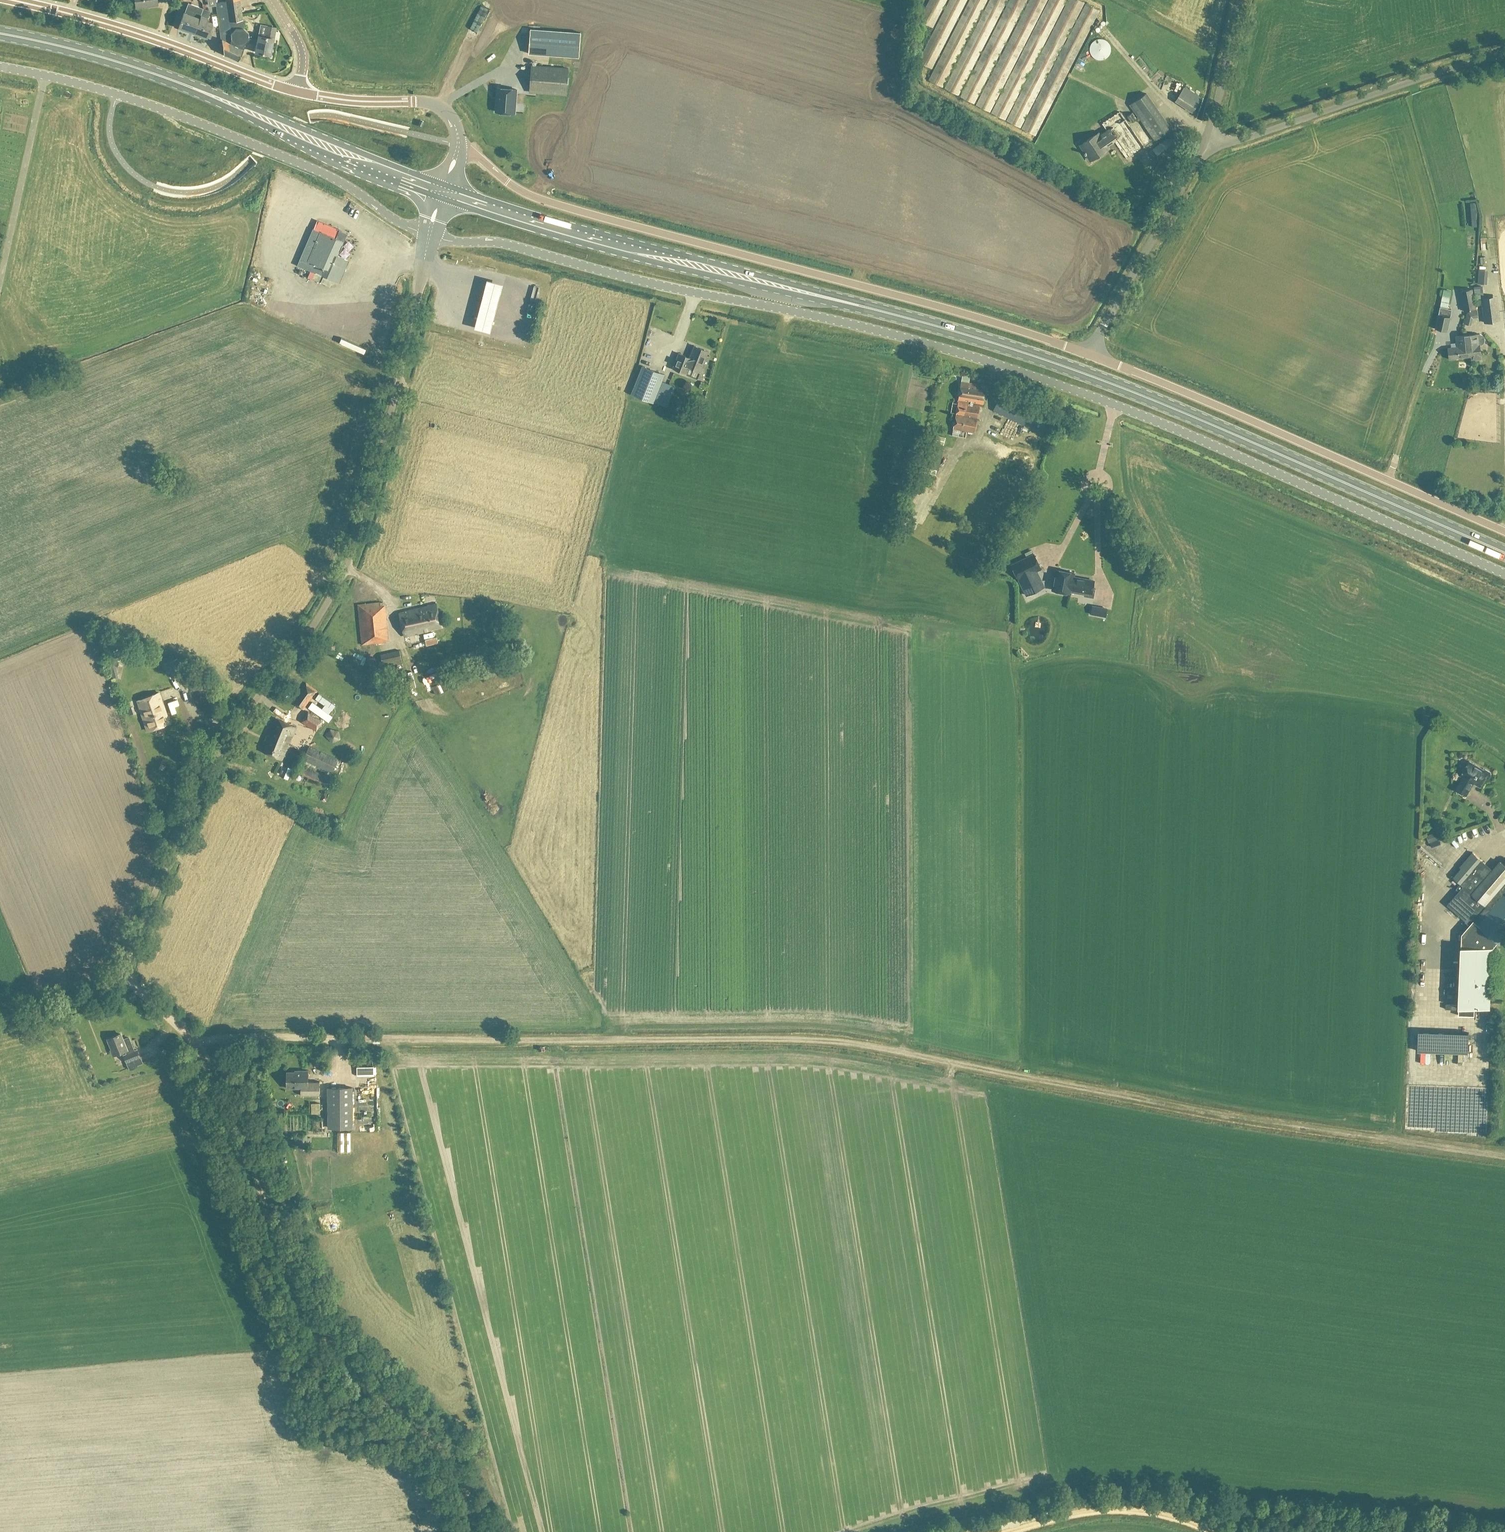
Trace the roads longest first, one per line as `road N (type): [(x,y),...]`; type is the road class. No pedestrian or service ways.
road 1 (track): [(347,1040),(844,1042),(1240,1116),(1504,1154)]
road 2 (unclassified): [(1504,574),(1140,415),(965,354),(501,243),(428,237)]
road 3 (primary): [(444,192),(1047,360),(1504,553)]
road 4 (unclassified): [(129,955),(210,765),(305,637),(348,561),(385,437),(428,237)]
road 5 (unclassified): [(465,135),(463,147),(537,199),(1089,354)]
road 6 (track): [(192,1043),(308,1316),(443,1451),(476,1531)]
road 7 (primary): [(0,33),(161,76),(444,192)]
road 8 (unclassified): [(1089,354),(1504,532)]
road 9 (unclassified): [(428,237),(327,175),(117,94)]
road 10 (unclassified): [(1203,141),(1239,141),(1504,56)]
road 11 (residential): [(296,91),(14,0)]
road 12 (unclassified): [(1089,354),(1203,141)]
road 13 (track): [(1206,1531),(1132,1510),(1084,1512),(1006,1531)]
road 14 (track): [(347,1040),(192,1043)]
road 15 (unclassified): [(129,955),(85,997),(0,1021)]
road 16 (unclassified): [(1203,141),(1240,0)]
road 17 (unclassified): [(0,67),(117,94)]

